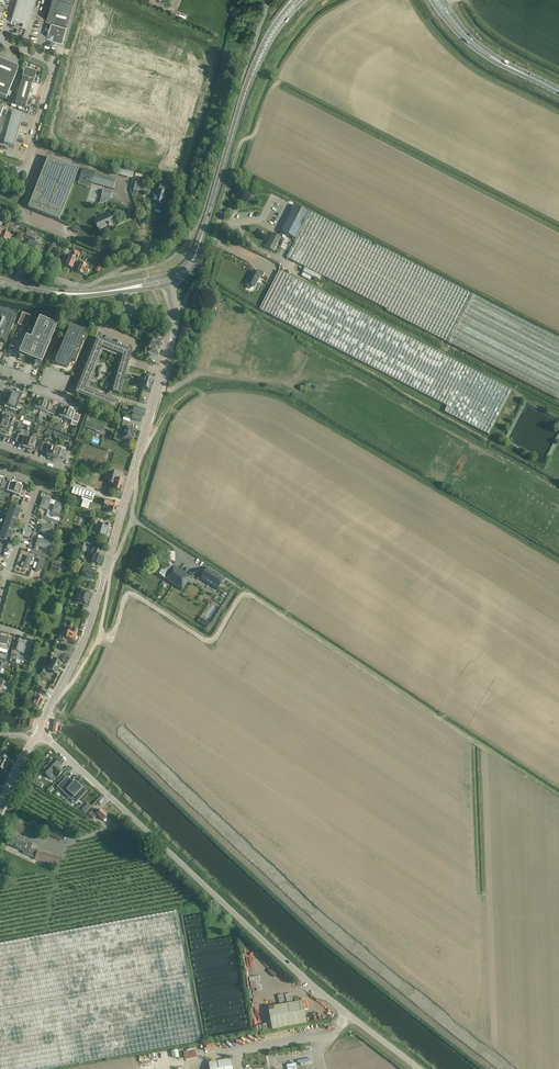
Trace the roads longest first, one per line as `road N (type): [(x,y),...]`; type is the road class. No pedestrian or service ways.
road 1 (track): [(111,639),(127,596),(207,641),(238,600),(253,598),(558,797)]
road 2 (unclassified): [(37,731),(307,981),(419,1068)]
road 3 (track): [(141,447),(188,389),(267,395),(558,563)]
road 4 (unclassified): [(37,731),(84,640),(106,570),(172,338),(169,285)]
road 5 (track): [(200,370),(283,382),(352,377),(483,451),(514,389)]
road 6 (track): [(300,278),(558,414)]
road 7 (unclassified): [(0,164),(23,174),(54,67),(0,39)]
road 8 (residential): [(0,598),(39,483),(0,470)]
road 9 (secondary): [(16,291),(71,297),(169,285)]
road 10 (track): [(217,228),(240,145),(254,134),(270,89)]
road 11 (secondary): [(165,276),(88,292),(17,283)]
road 12 (track): [(58,691),(96,641),(106,570)]
road 13 (secondary): [(238,115),(271,43),(305,0)]
road 14 (secondary): [(295,0),(260,49),(238,115)]
road 15 (primary): [(432,0),(470,45),(528,76)]

